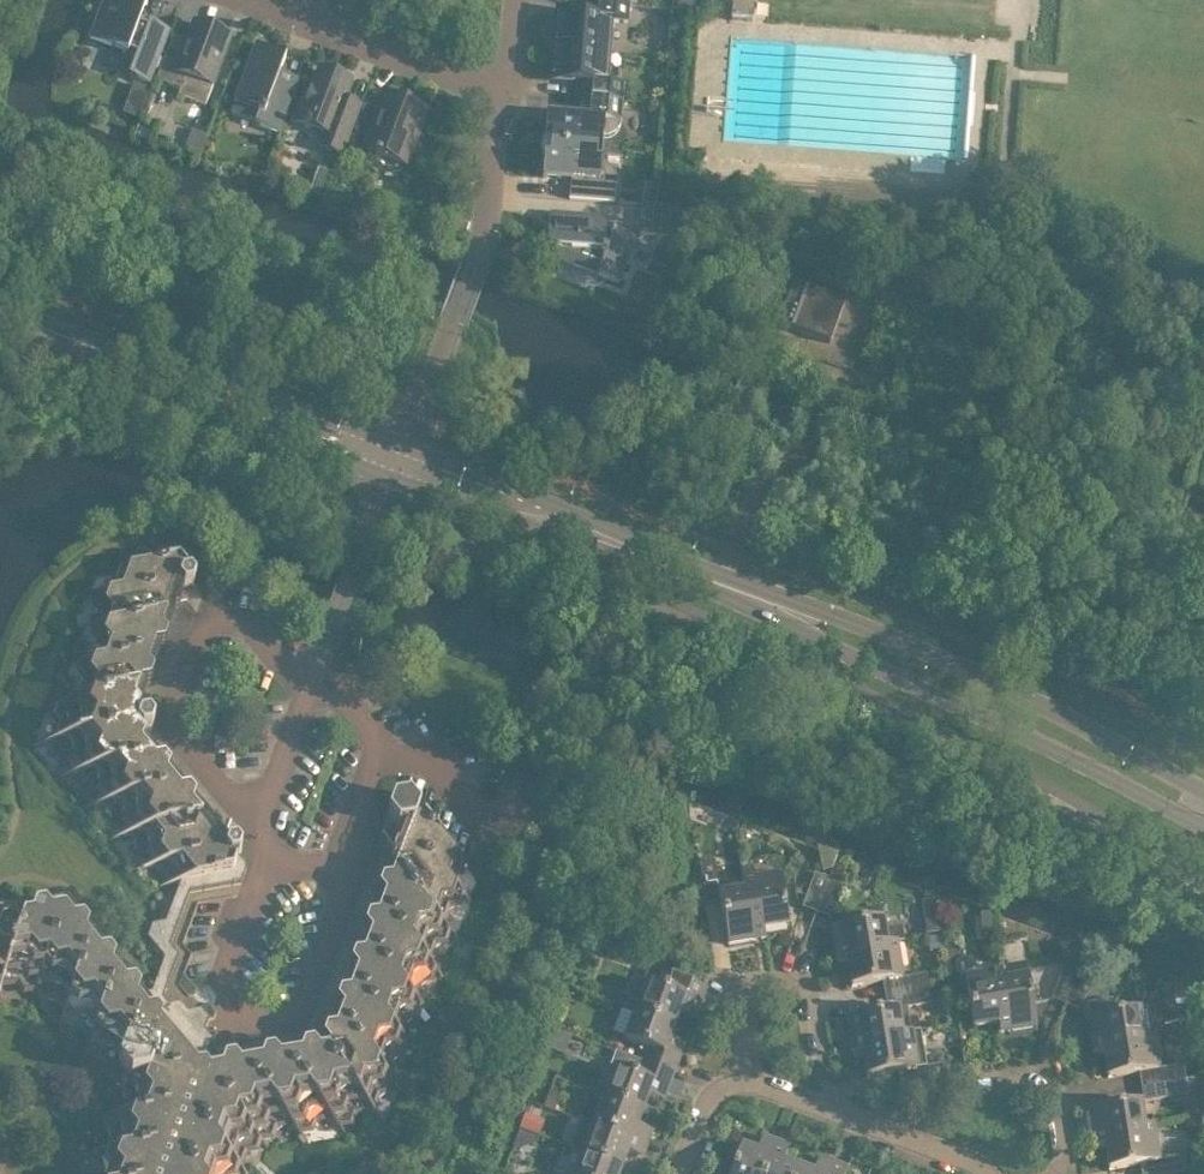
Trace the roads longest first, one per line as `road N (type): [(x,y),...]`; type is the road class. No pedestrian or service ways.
road 1 (tertiary): [(1203,808),(807,616),(394,457)]
road 2 (tertiary): [(394,457),(0,309)]
road 3 (residential): [(988,1173),(947,1153),(725,1087)]
road 4 (residential): [(315,678),(394,457)]
road 5 (residential): [(506,90),(303,13),(308,0)]
road 6 (residential): [(394,457),(474,261)]
road 7 (residential): [(506,90),(496,187),(474,261)]

